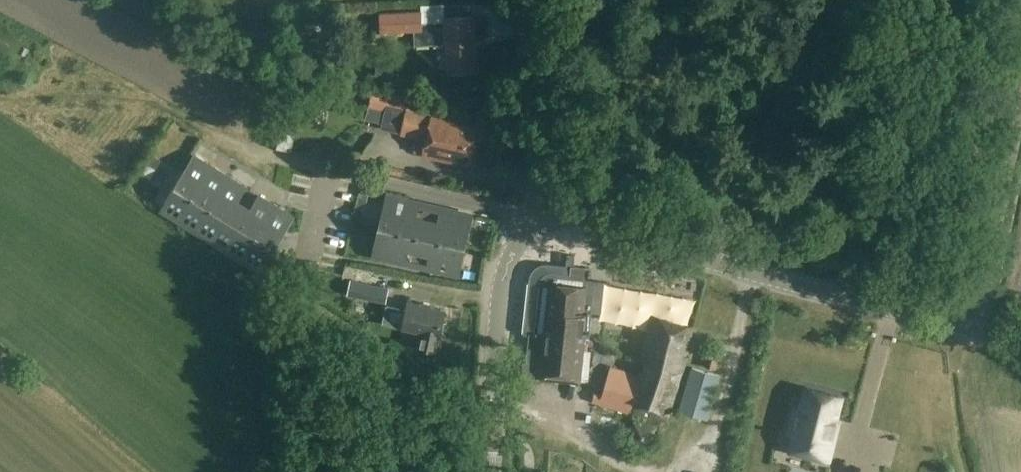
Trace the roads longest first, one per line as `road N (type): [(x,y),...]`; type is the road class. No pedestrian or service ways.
road 1 (tertiary): [(551,205),(658,247),(1020,344)]
road 2 (track): [(702,173),(825,205),(906,240),(974,332)]
road 3 (tertiary): [(492,471),(502,283),(512,252),(551,205)]
road 4 (tertiary): [(551,205),(527,0)]
road 5 (track): [(871,225),(867,178),(882,135),(889,59)]

